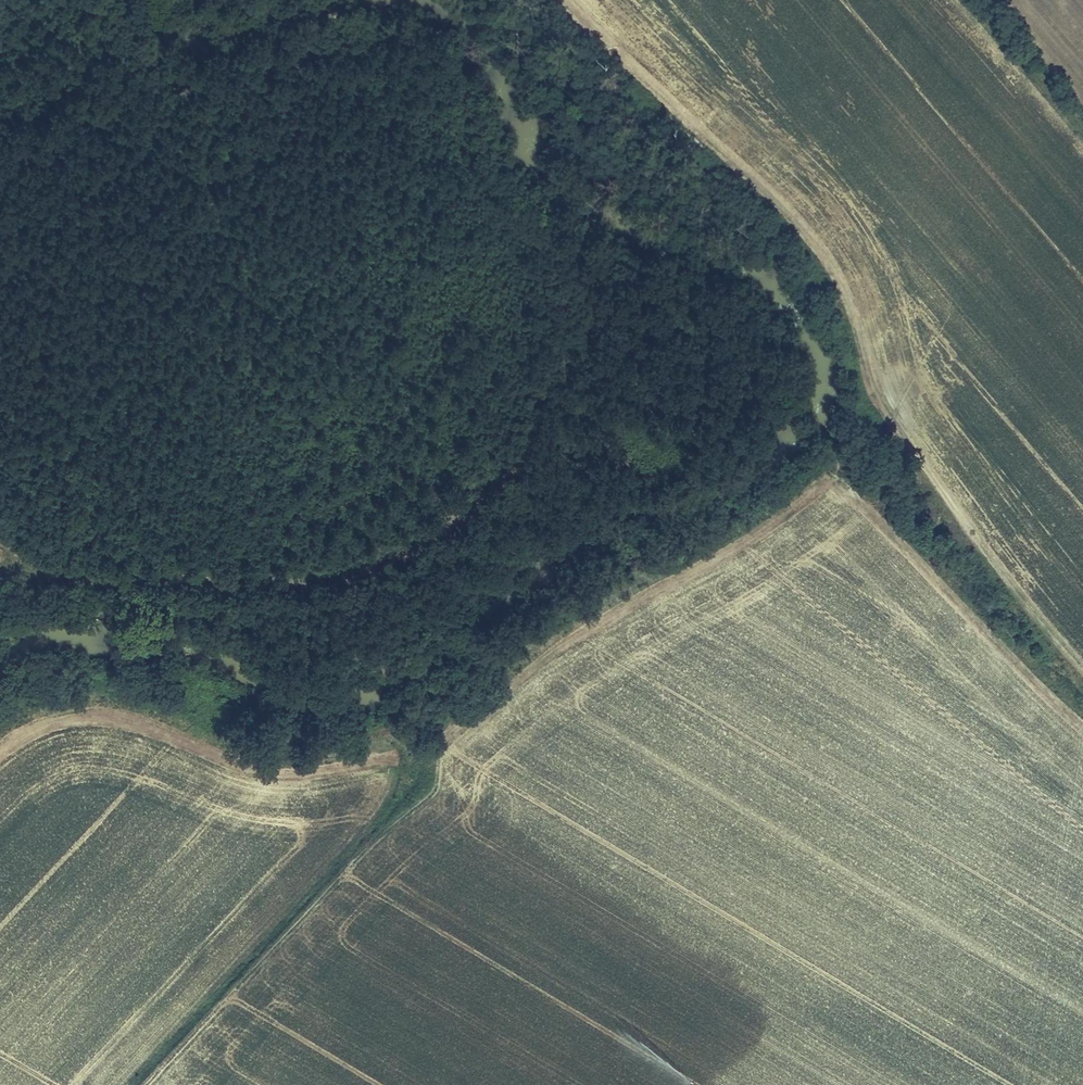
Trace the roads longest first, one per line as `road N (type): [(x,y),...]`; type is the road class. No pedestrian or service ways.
road 1 (track): [(967,0),(1082,134)]

